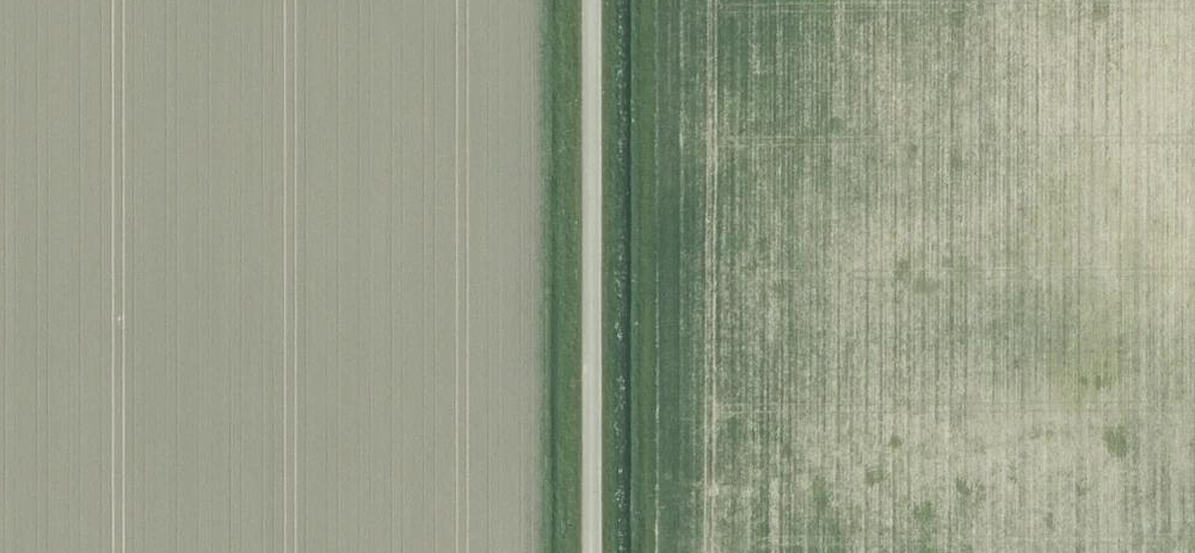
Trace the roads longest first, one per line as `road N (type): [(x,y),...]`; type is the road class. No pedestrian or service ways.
road 1 (unclassified): [(592,552),(592,0)]

